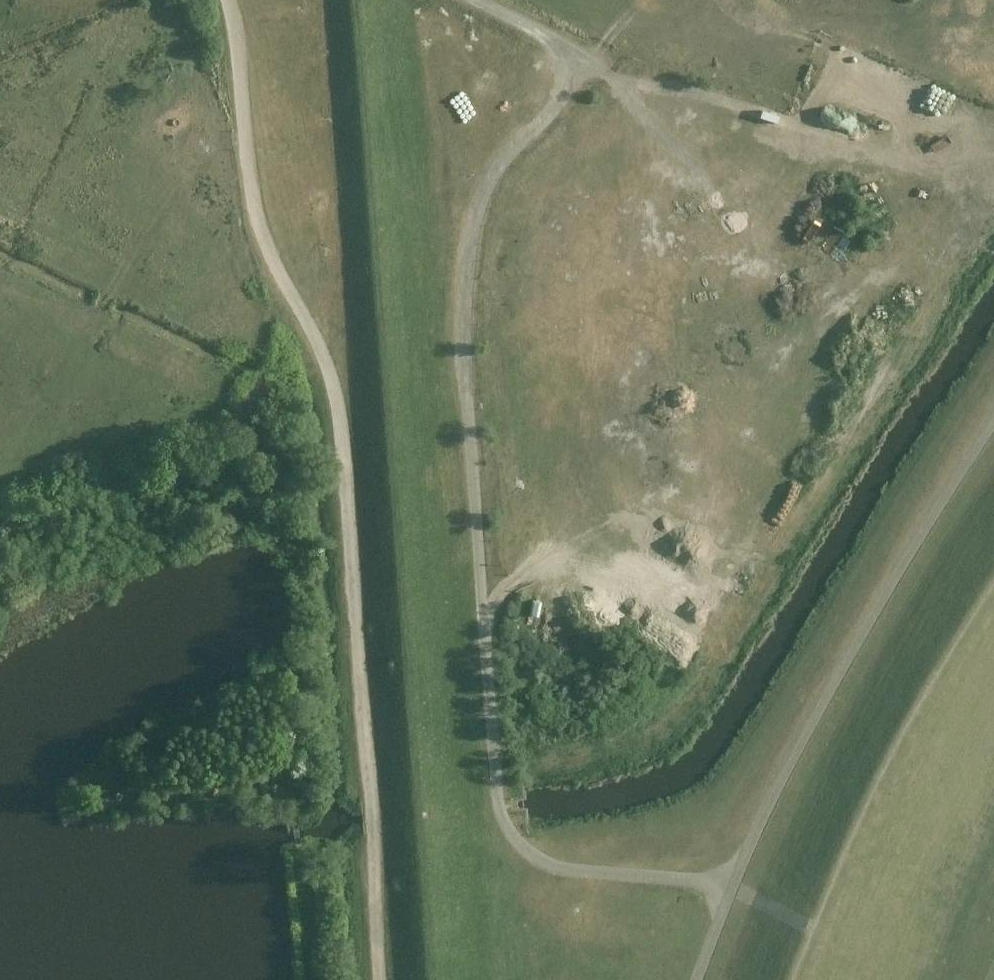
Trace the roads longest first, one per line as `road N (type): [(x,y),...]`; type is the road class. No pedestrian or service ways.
road 1 (track): [(721,891),(550,876),(514,850),(498,825),(468,445),(466,274),(481,208),(503,163),(567,106),(578,63),(462,0)]
road 2 (track): [(229,0),(257,199),(280,267),(327,355),(346,435),(384,979)]
road 3 (track): [(993,429),(812,724),(721,891),(695,979)]
road 4 (track): [(993,146),(880,162),(578,63)]

